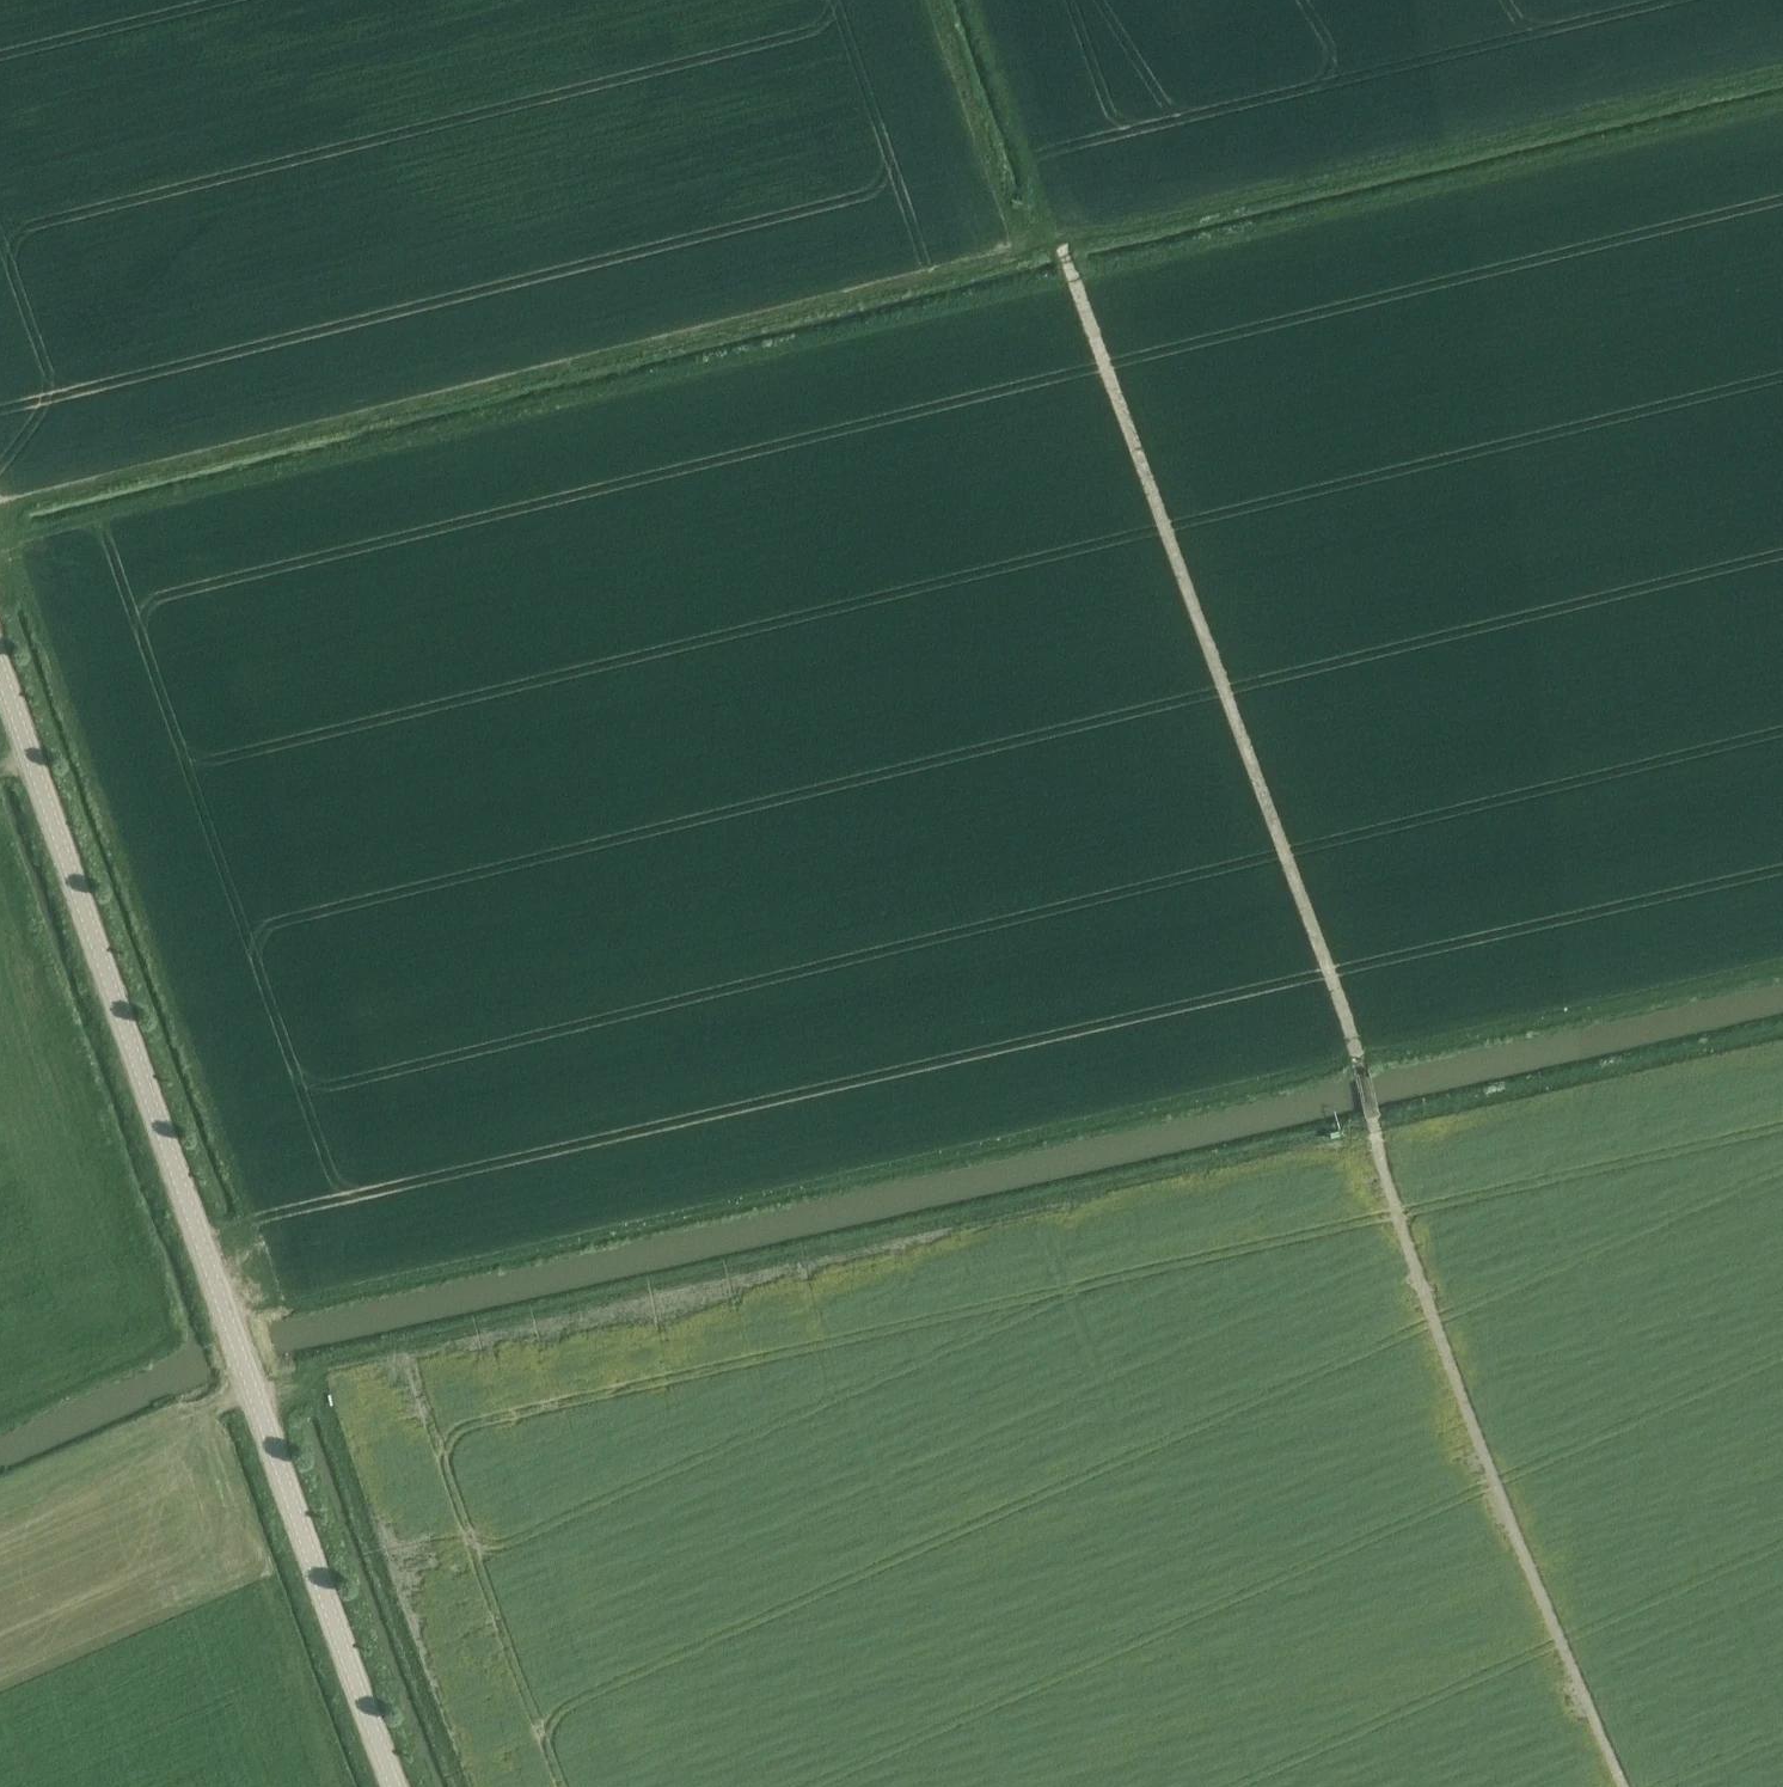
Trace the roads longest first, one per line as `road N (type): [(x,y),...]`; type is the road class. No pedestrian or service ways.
road 1 (tertiary): [(401,1786),(277,1462),(0,657)]

